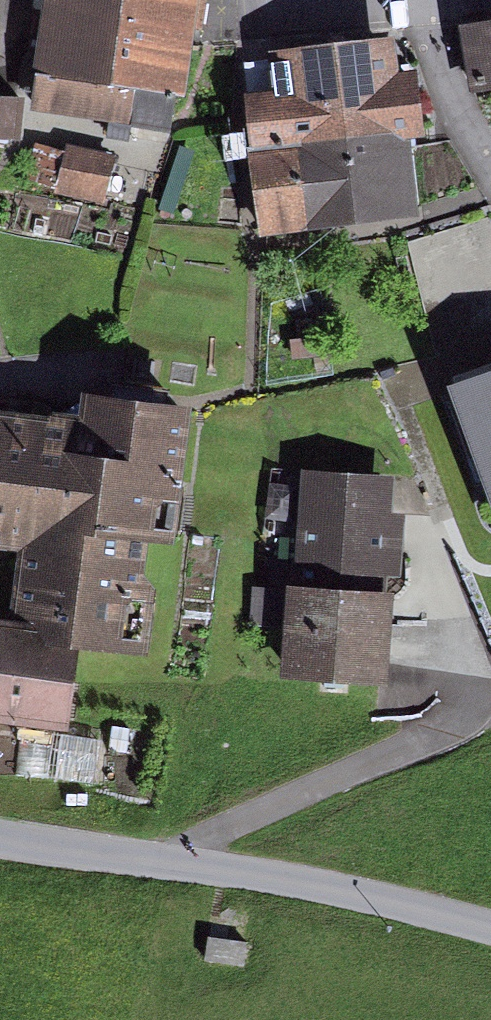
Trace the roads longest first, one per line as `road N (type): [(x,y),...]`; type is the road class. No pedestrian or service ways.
road 1 (residential): [(0,840),(320,880),(490,935)]

